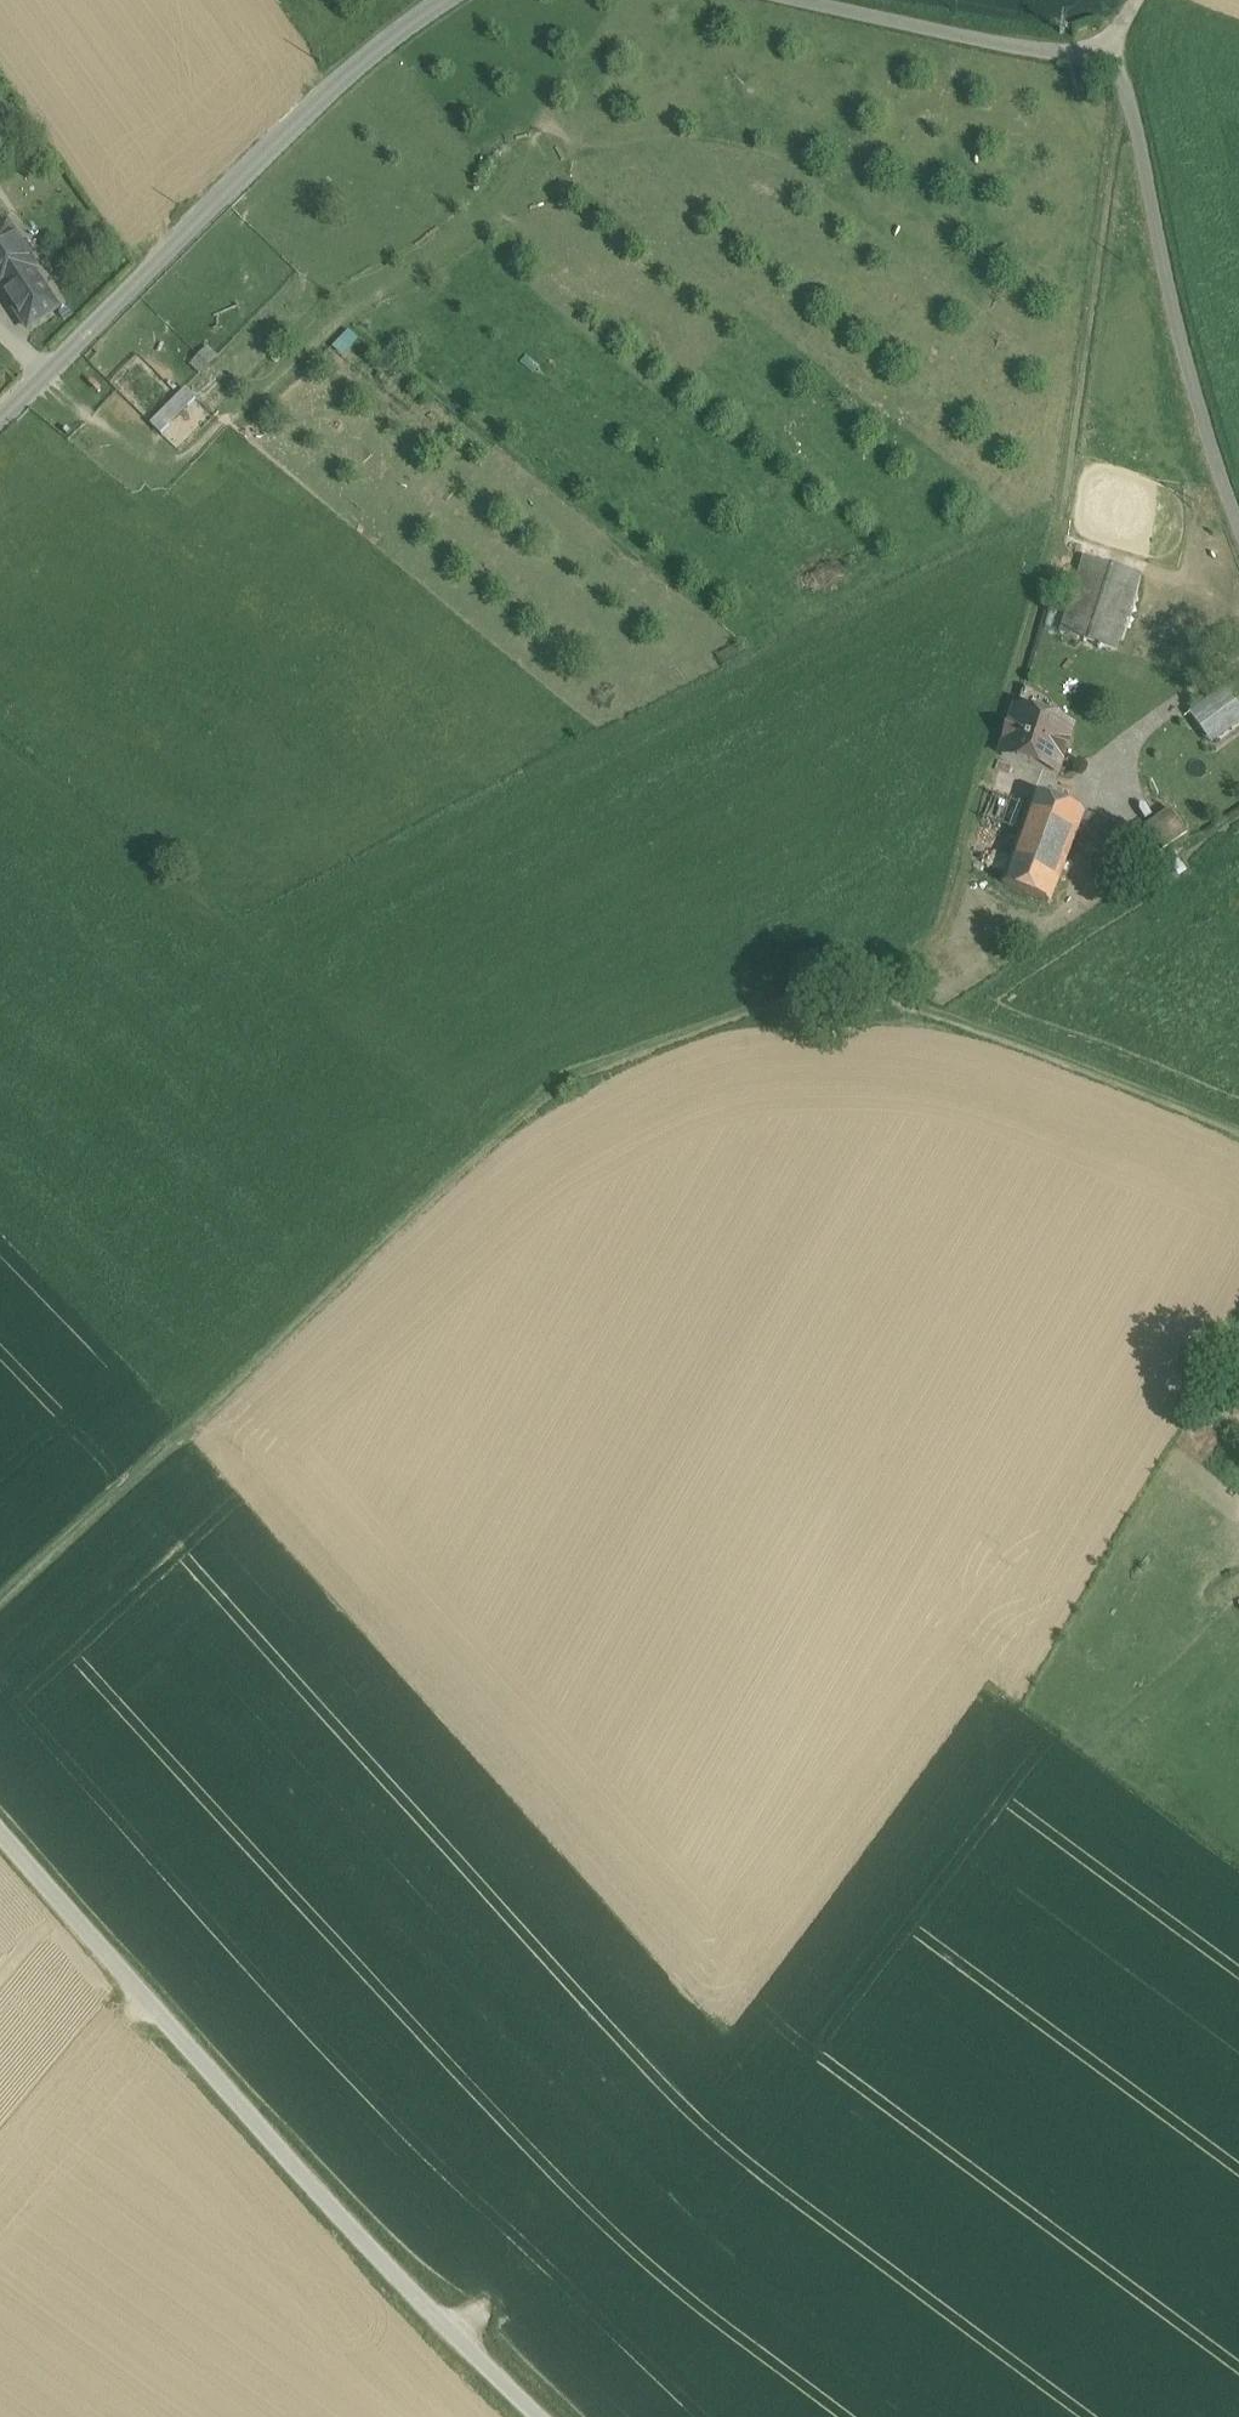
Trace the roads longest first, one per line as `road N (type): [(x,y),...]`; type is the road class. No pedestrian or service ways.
road 1 (track): [(0,1602),(491,1131),(683,1030),(777,1000),(880,992),(1047,1048),(1238,1131)]
road 2 (unclassified): [(803,0),(1120,68),(1172,326),(1238,539)]
road 3 (track): [(0,1832),(456,2334),(544,2416)]
road 4 (unclassified): [(0,416),(404,25),(447,0)]

